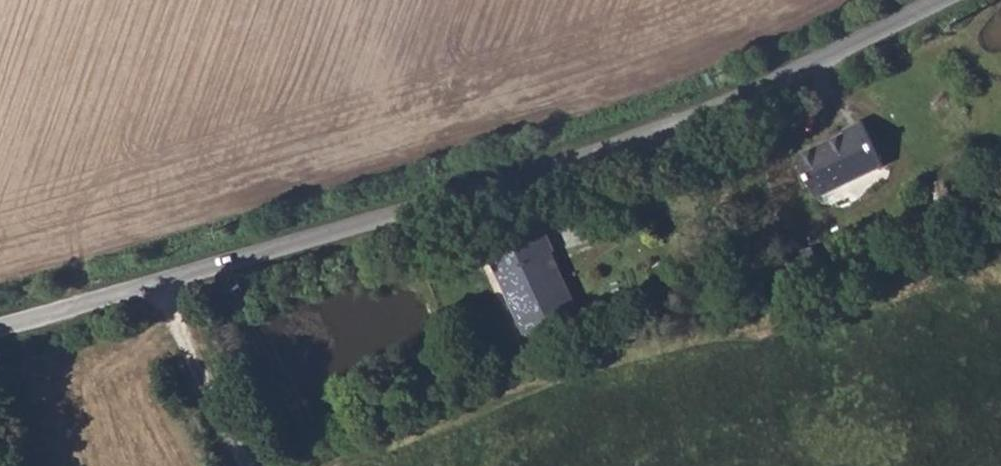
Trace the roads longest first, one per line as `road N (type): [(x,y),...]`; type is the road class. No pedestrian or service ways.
road 1 (unclassified): [(0,328),(557,151),(944,0)]
road 2 (track): [(154,285),(248,465)]

